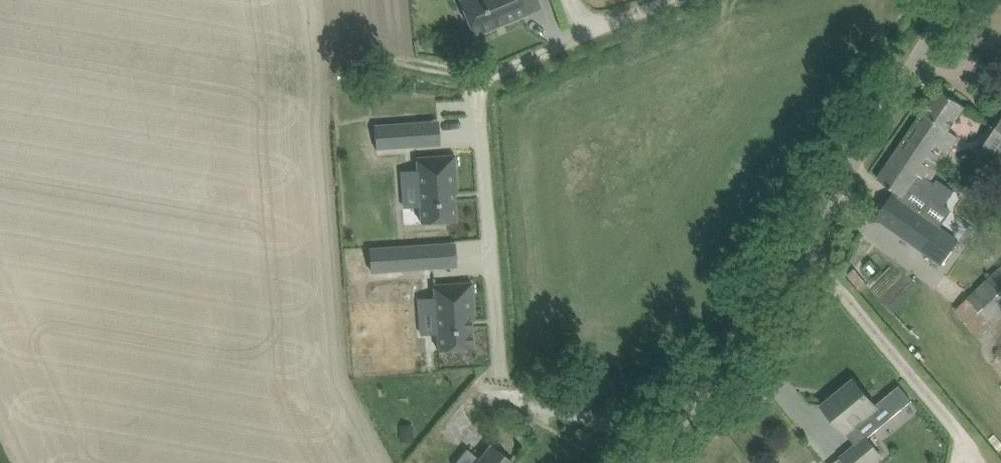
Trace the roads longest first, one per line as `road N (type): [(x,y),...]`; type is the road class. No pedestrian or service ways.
road 1 (track): [(659,437),(507,390),(478,74),(677,0)]
road 2 (unclassified): [(638,462),(774,288),(959,0)]

